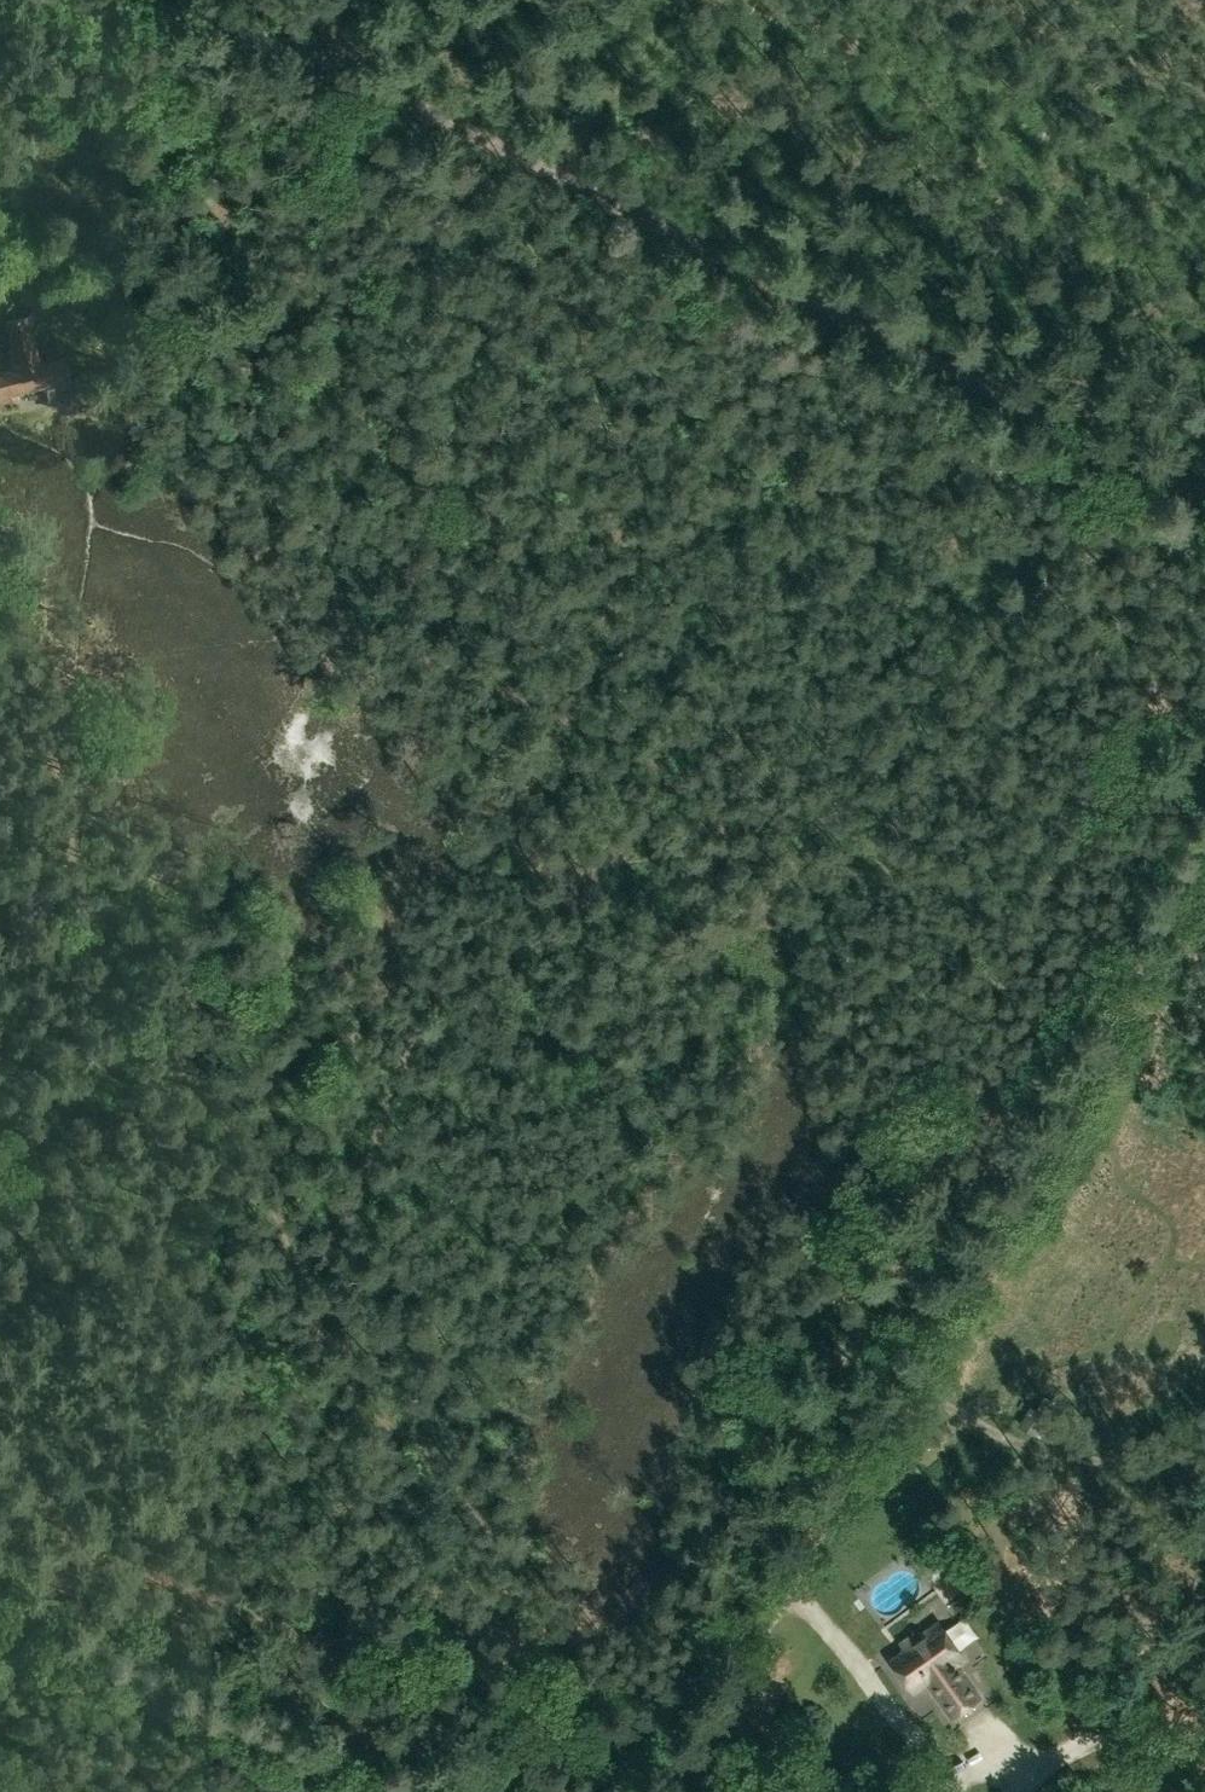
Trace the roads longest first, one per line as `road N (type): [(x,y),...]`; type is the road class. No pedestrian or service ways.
road 1 (track): [(1204,485),(203,0)]
road 2 (track): [(350,1791),(0,1648)]

